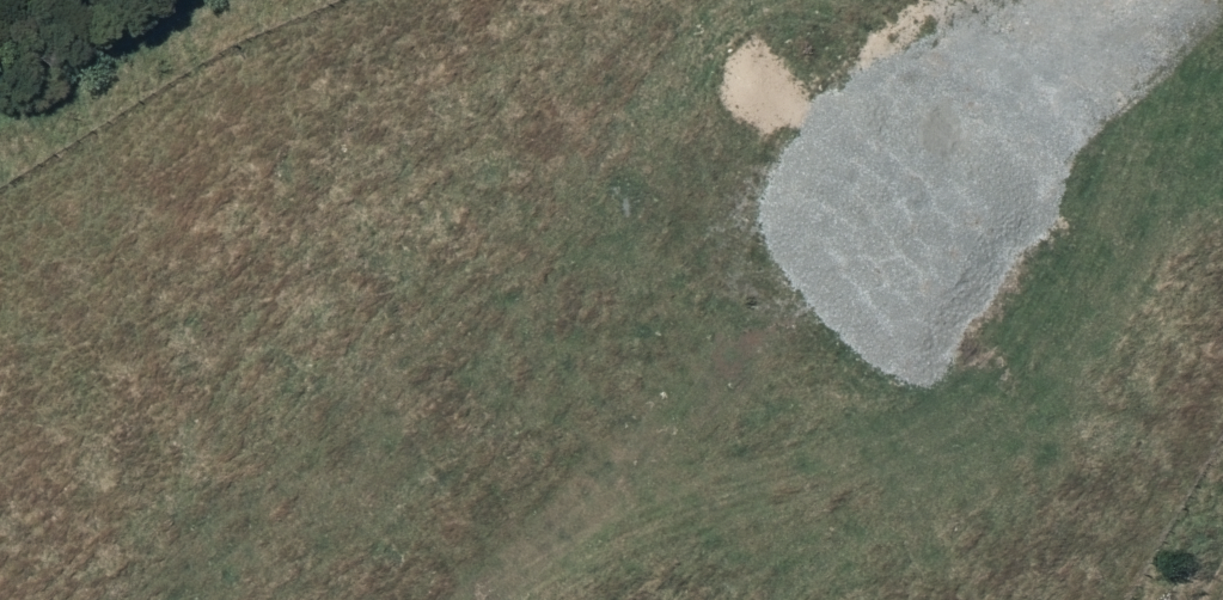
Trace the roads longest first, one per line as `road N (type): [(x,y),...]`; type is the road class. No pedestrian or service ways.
road 1 (track): [(922,0),(576,218),(246,482),(113,599)]
road 2 (track): [(1115,0),(403,599)]

